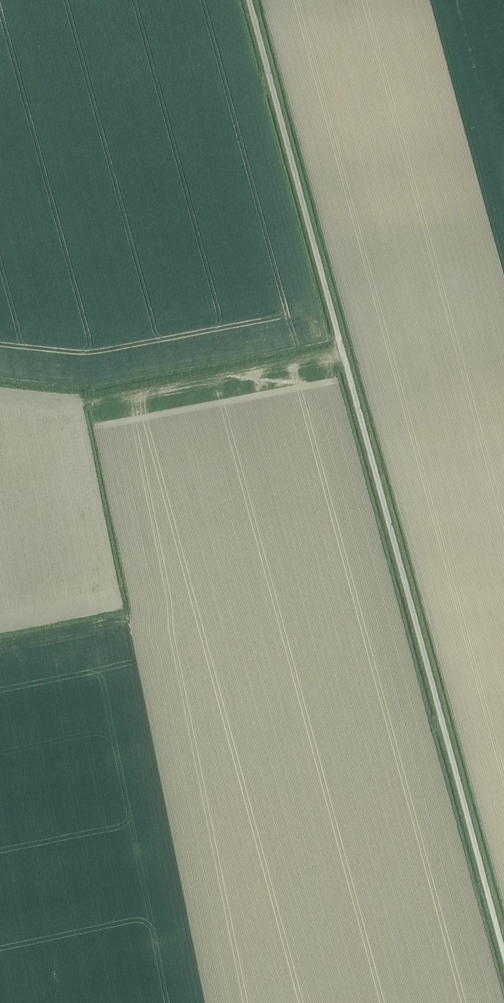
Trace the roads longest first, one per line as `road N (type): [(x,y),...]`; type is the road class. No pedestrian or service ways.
road 1 (unclassified): [(503,951),(249,0)]

